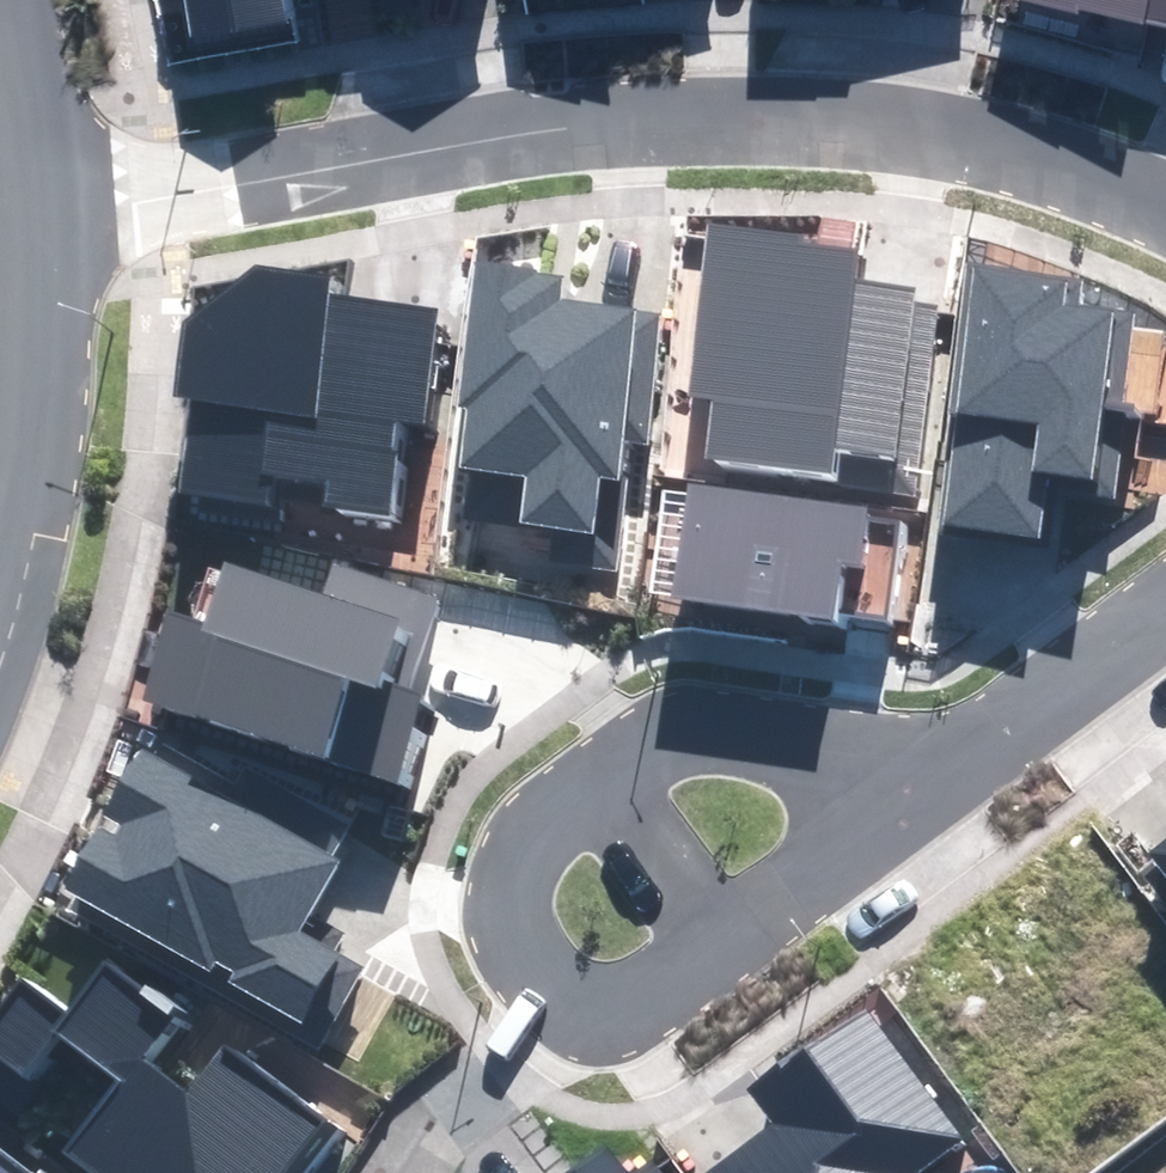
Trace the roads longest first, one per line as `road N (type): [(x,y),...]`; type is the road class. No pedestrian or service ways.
road 1 (residential): [(45,213),(535,129),(830,116),(962,132),(1165,211)]
road 2 (residential): [(529,988),(492,930),(493,880),(521,823),(627,734),(682,721),(910,780)]
road 3 (residential): [(910,780),(730,925),(616,1000),(578,1012),(529,988)]
road 4 (tertiary): [(0,610),(42,419),(45,213)]
road 5 (residential): [(1165,591),(910,780)]
road 6 (residential): [(399,1172),(437,1101),(529,988)]
road 7 (tertiary): [(45,213),(8,0)]

